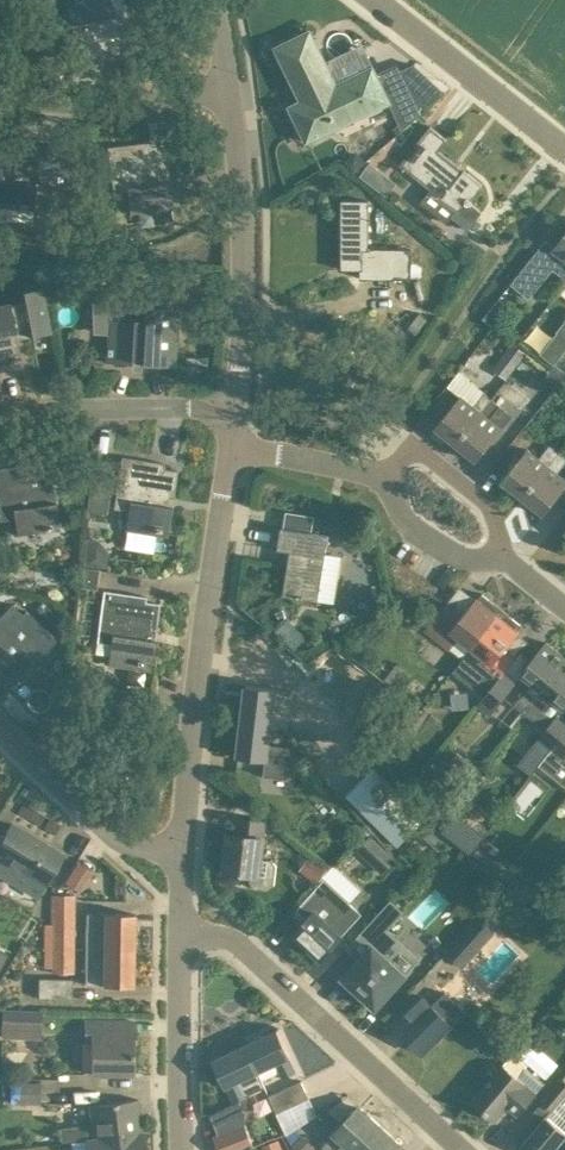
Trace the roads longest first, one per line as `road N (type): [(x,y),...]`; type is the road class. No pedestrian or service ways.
road 1 (unclassified): [(184,853),(196,671),(230,452)]
road 2 (residential): [(463,1149),(248,949),(230,938),(179,932)]
road 3 (unclassified): [(237,407),(245,261),(230,92)]
road 4 (unclassified): [(564,146),(374,0)]
road 5 (residential): [(237,407),(0,411)]
road 6 (residential): [(230,92),(90,101),(0,97)]
road 7 (unclassified): [(184,853),(102,826),(0,729)]
road 8 (unclassified): [(182,1149),(179,932)]
road 9 (residential): [(385,481),(410,450),(426,453),(488,503),(505,557)]
road 10 (residential): [(385,481),(282,456),(230,452)]
road 11 (residential): [(505,557),(465,559),(409,524),(385,481)]

